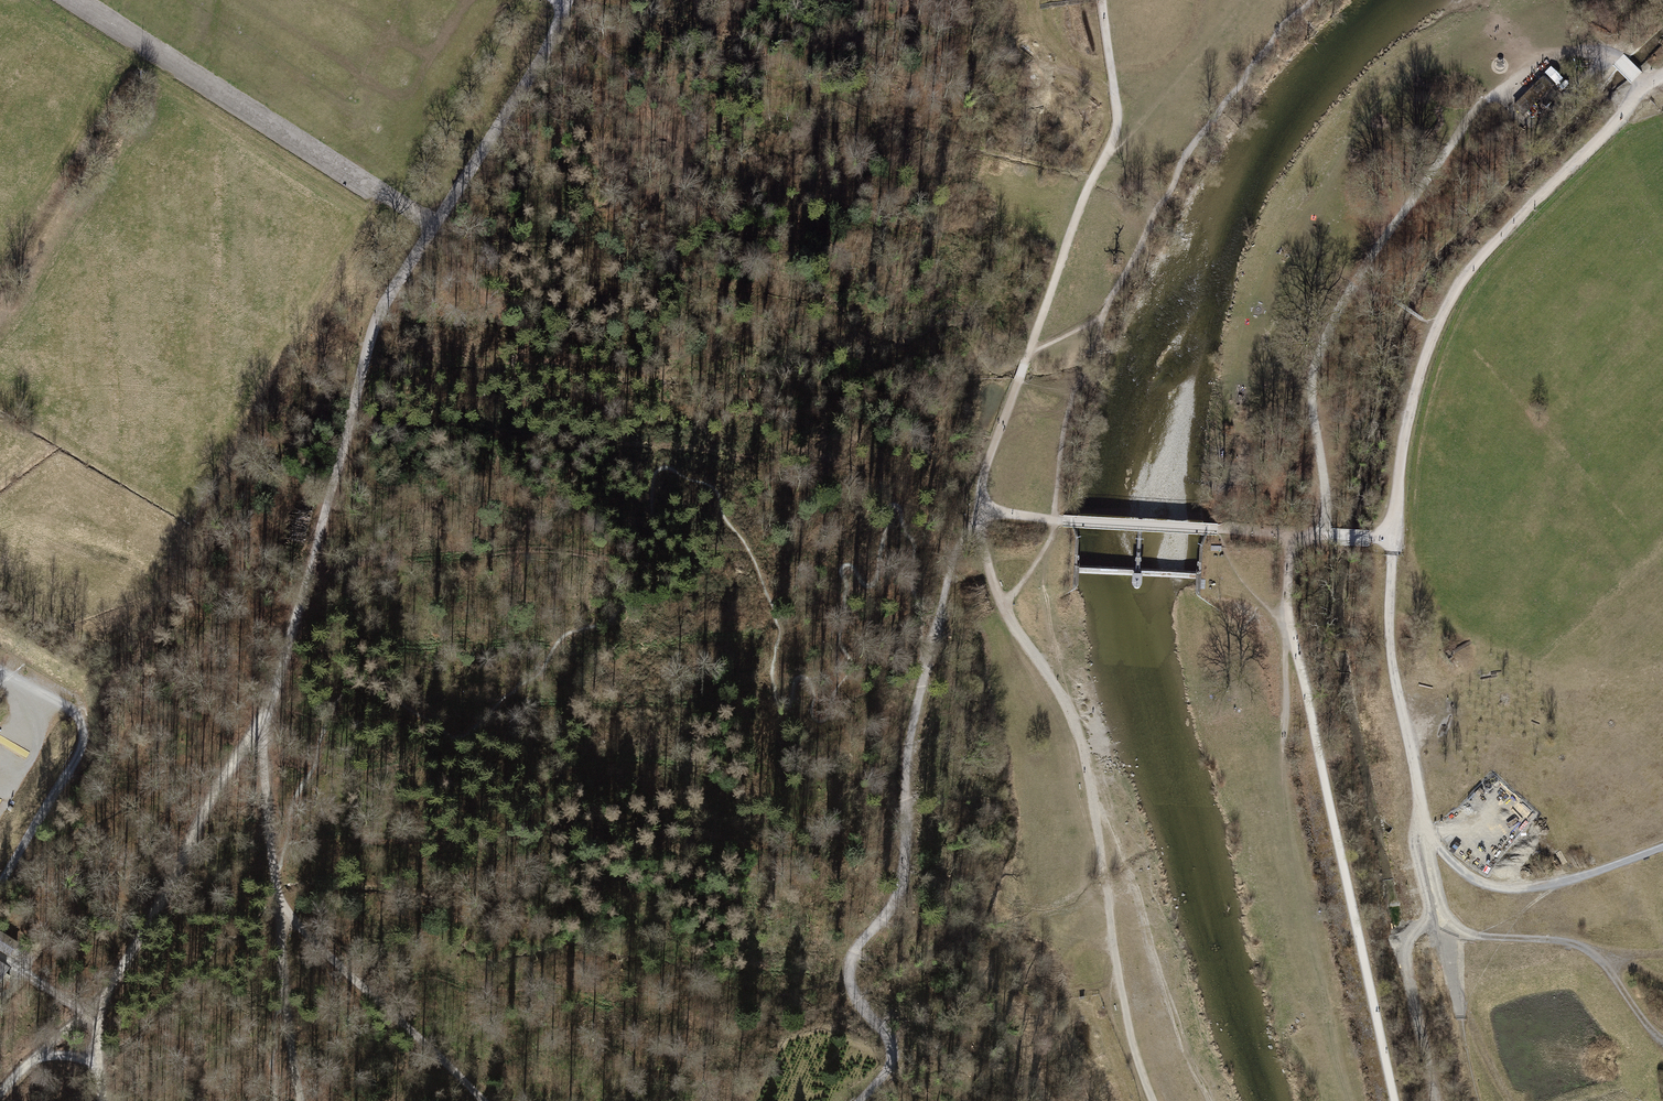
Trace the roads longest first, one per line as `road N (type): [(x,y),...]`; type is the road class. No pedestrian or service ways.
road 1 (track): [(1322,537),(1326,489),(1311,377),(1326,332),(1390,229),(1482,102),(1541,56),(1600,53),(1645,88)]
road 2 (track): [(855,1100),(883,1077),(891,1045),(854,1002),(844,971),(894,899),(901,874),(906,760),(972,513)]
road 3 (track): [(972,513),(1001,603),(1073,718),(1117,966),(1154,1100)]
road 4 (track): [(1394,1100),(1286,623),(1292,534)]
road 5 (track): [(1662,850),(1521,889),(1475,880),(1443,852),(1421,811),(1392,671),(1393,539)]
road 6 (track): [(1645,88),(1462,273),(1421,356),(1393,539)]
road 7 (track): [(432,229),(374,330),(263,732)]
road 8 (track): [(263,732),(217,791),(92,1016),(102,1100)]
road 9 (track): [(972,513),(1292,534)]
road 10 (track): [(1053,285),(1117,127),(1101,0)]
road 11 (track): [(483,1100),(332,958),(279,897)]
road 12 (track): [(0,882),(84,728),(76,713),(0,669)]
road 13 (track): [(1439,931),(1591,949),(1662,1045)]
road 14 (track): [(567,0),(545,53),(432,229)]
road 15 (track): [(1053,285),(972,513)]
road 16 (track): [(0,1093),(92,1016),(0,956)]
road 17 (track): [(1421,811),(1423,878),(1465,1027)]
road 18 (track): [(279,897),(263,732)]

